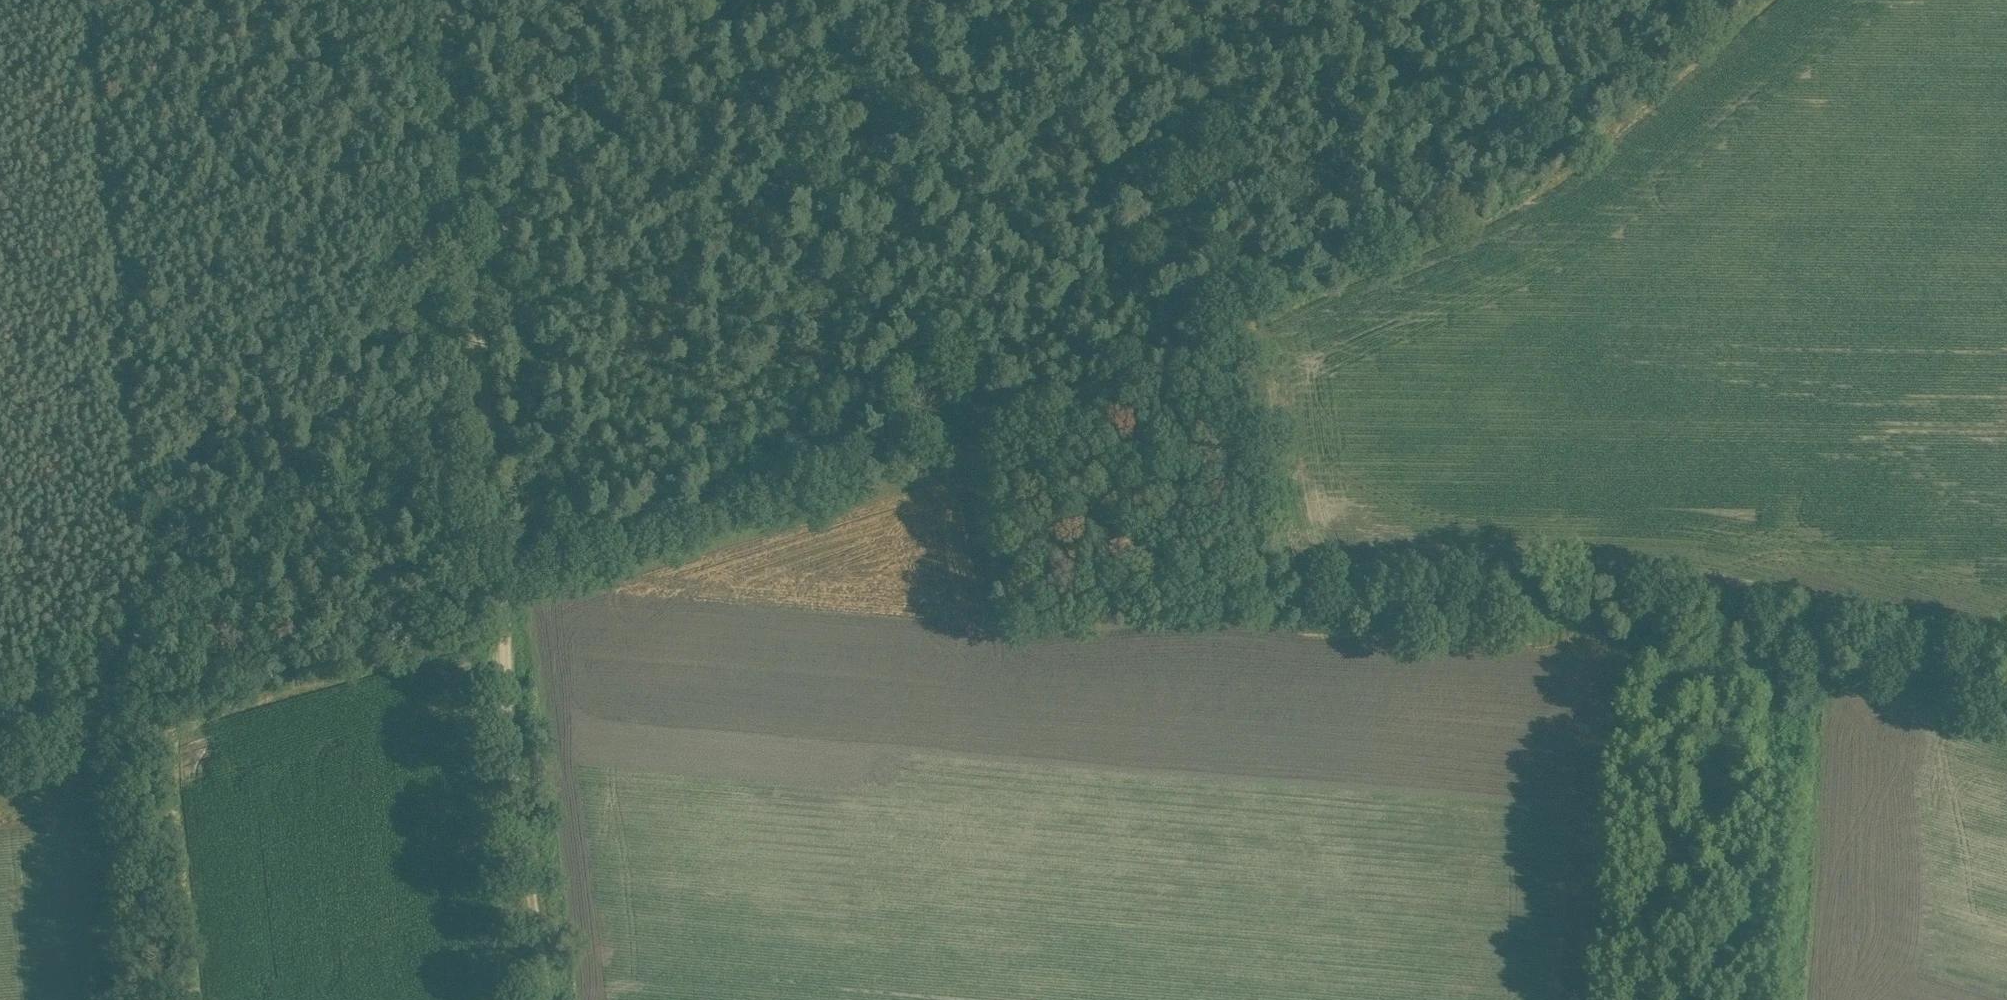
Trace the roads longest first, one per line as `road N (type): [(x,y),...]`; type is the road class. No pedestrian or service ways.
road 1 (track): [(1243,328),(1275,607),(1557,611),(1721,625),(2006,690)]
road 2 (track): [(465,252),(503,652),(548,999)]
road 3 (track): [(1199,0),(1243,328)]
road 4 (track): [(446,0),(465,252)]

